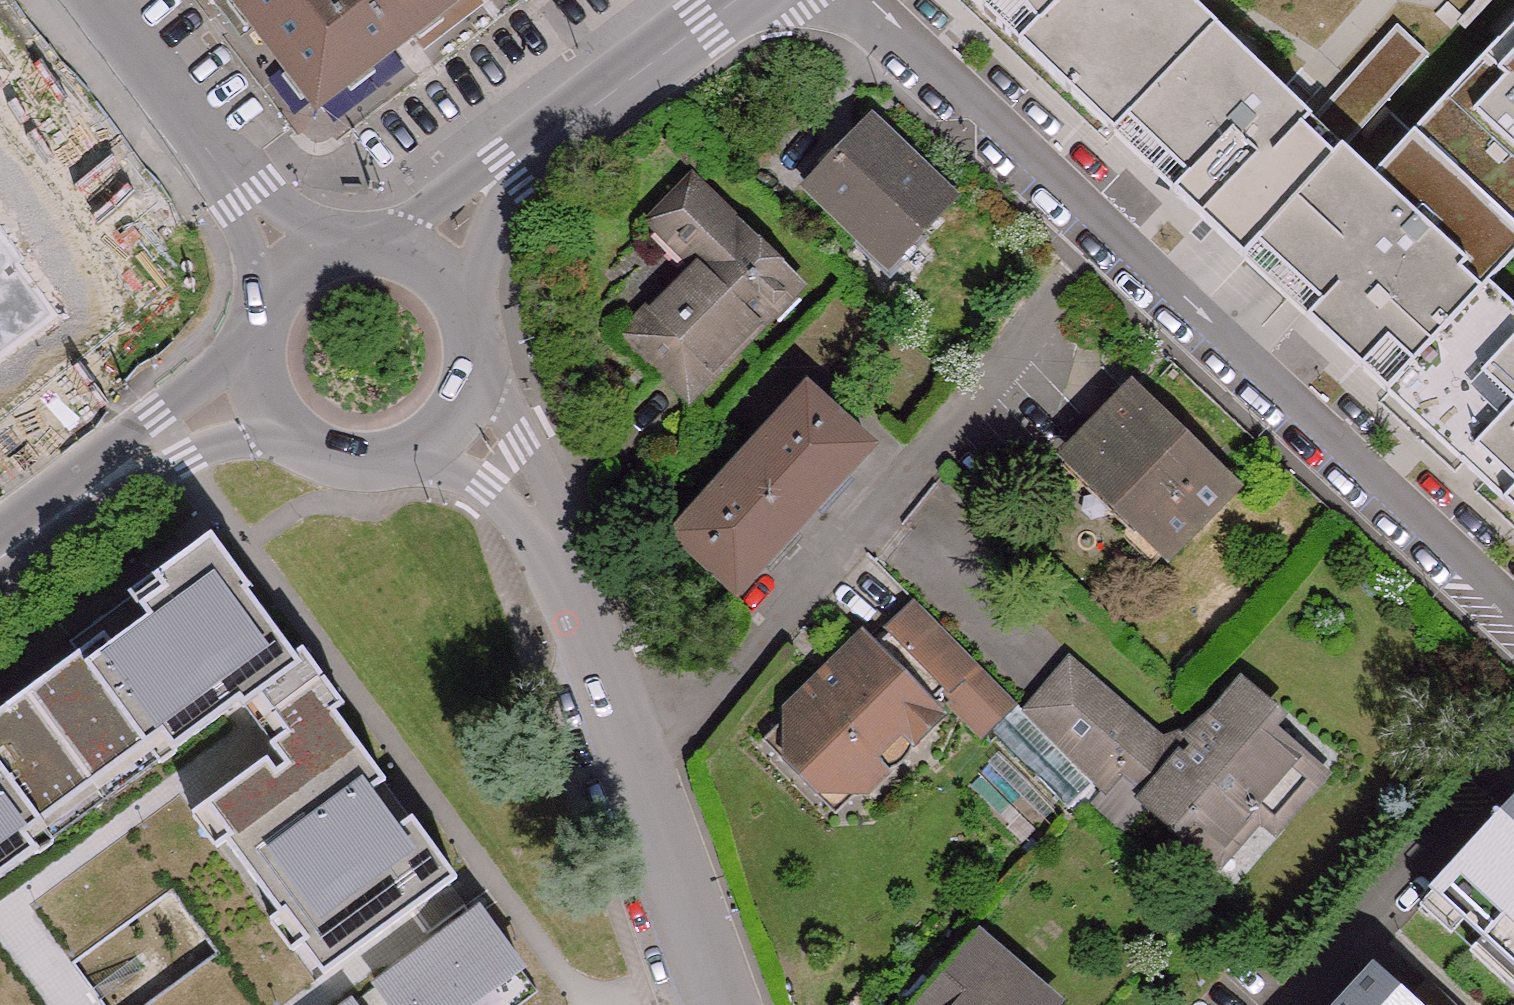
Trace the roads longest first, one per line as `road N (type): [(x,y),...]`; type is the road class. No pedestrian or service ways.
road 1 (residential): [(824,0),(1513,630)]
road 2 (residential): [(637,758),(1050,298)]
road 3 (secondary): [(515,163),(735,0)]
road 4 (residential): [(637,758),(717,1004)]
road 5 (residential): [(248,197),(86,0)]
road 6 (residential): [(557,545),(637,758)]
road 7 (residential): [(557,545),(480,341)]
road 8 (secondary): [(0,557),(158,439)]
road 9 (residential): [(384,463),(484,487),(557,545)]
road 10 (secondary): [(384,463),(444,433),(465,406),(480,341)]
road 11 (secondary): [(515,163),(375,233)]
road 12 (secondary): [(474,310),(489,228),(515,163)]
road 13 (secondary): [(251,321),(158,439)]
road 14 (secondary): [(158,439),(300,445)]
road 15 (secondary): [(251,321),(256,391),(300,445)]
road 16 (secondary): [(474,310),(436,257),(375,233)]

